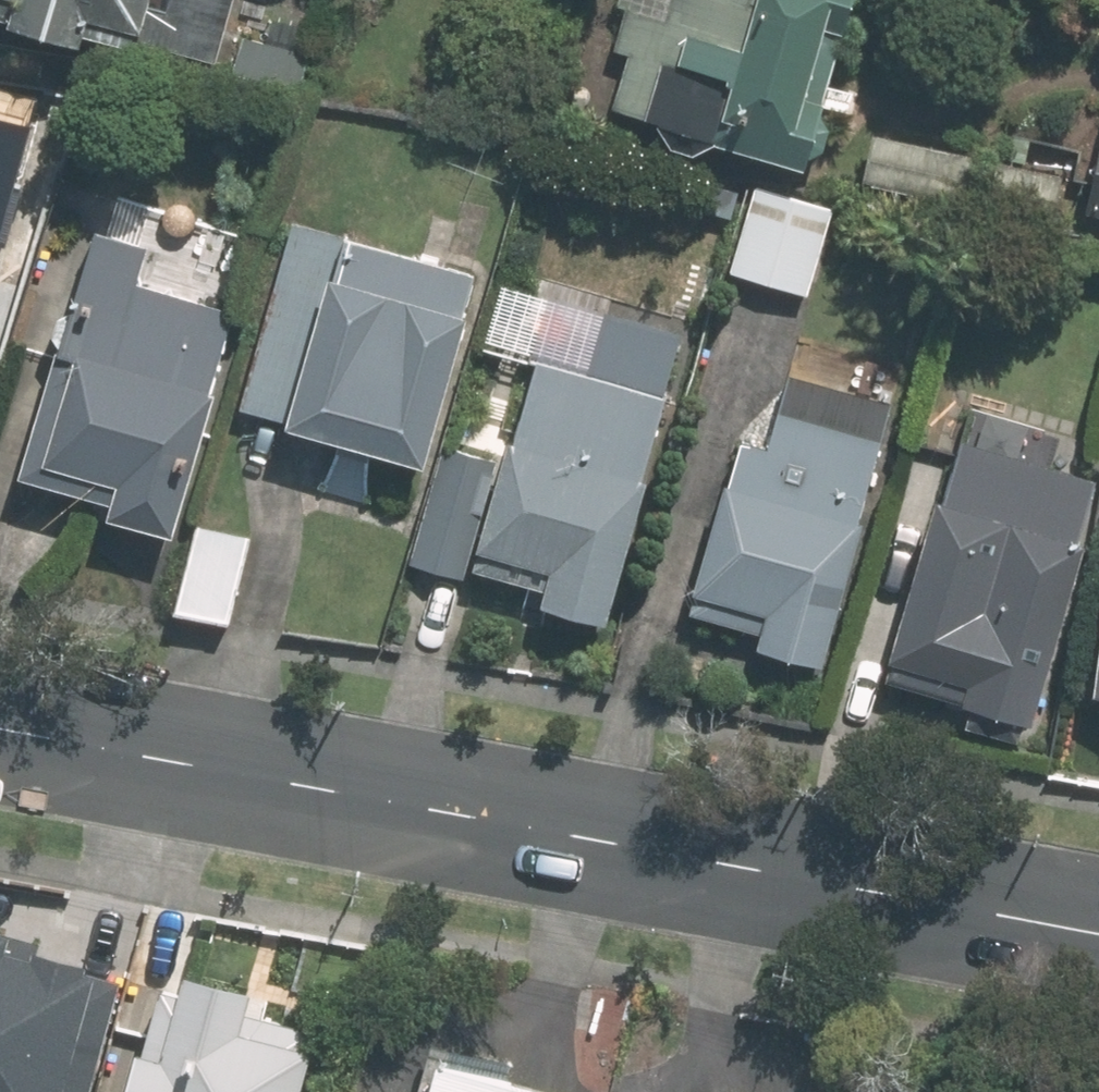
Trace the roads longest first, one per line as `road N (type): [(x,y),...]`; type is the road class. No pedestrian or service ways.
road 1 (residential): [(1098,934),(0,726)]

